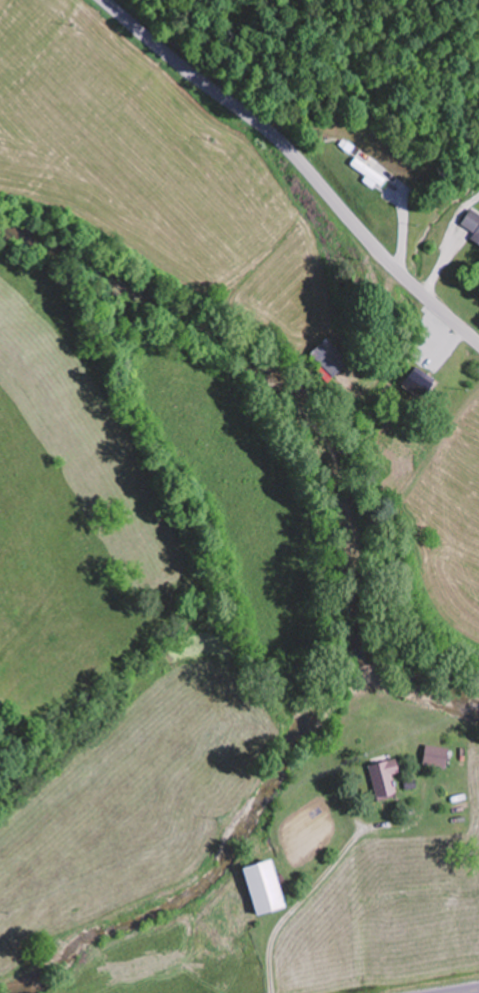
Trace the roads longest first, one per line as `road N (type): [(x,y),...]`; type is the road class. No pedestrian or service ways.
road 1 (secondary): [(478,342),(405,277),(273,135),(105,0)]

